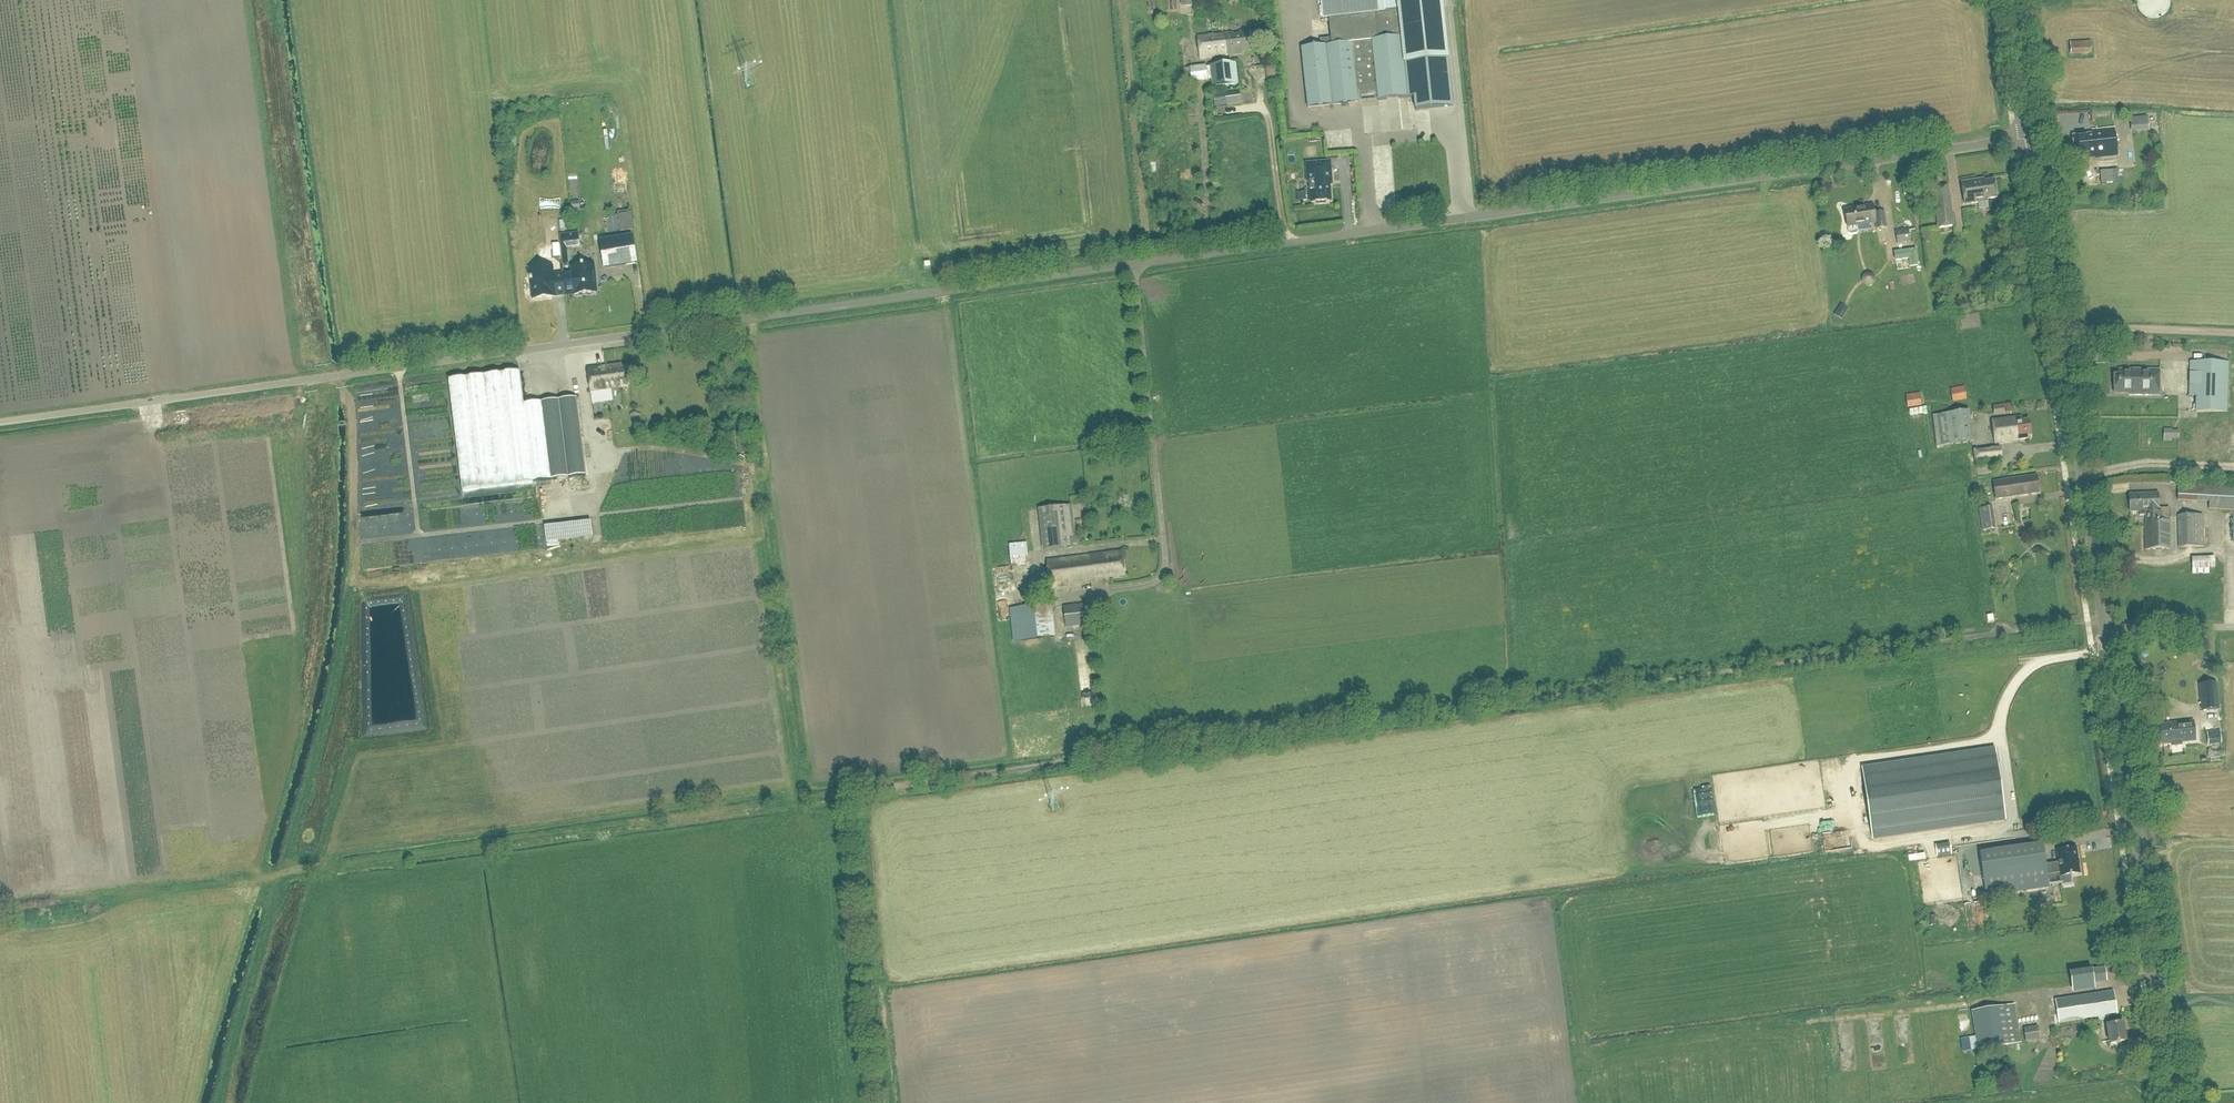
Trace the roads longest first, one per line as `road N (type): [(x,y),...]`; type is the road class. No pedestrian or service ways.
road 1 (unclassified): [(0,423),(1129,271),(2028,136)]
road 2 (unclassified): [(855,793),(2105,625)]
road 3 (track): [(265,877),(855,793)]
road 4 (tertiary): [(2105,625),(2028,136)]
road 5 (tertiary): [(2180,1102),(2105,625)]
road 6 (track): [(265,877),(0,912)]
road 7 (track): [(2233,336),(2093,330),(2061,341)]
road 8 (tertiary): [(2028,136),(2009,0)]
road 9 (unclassified): [(2233,627),(2105,625)]

